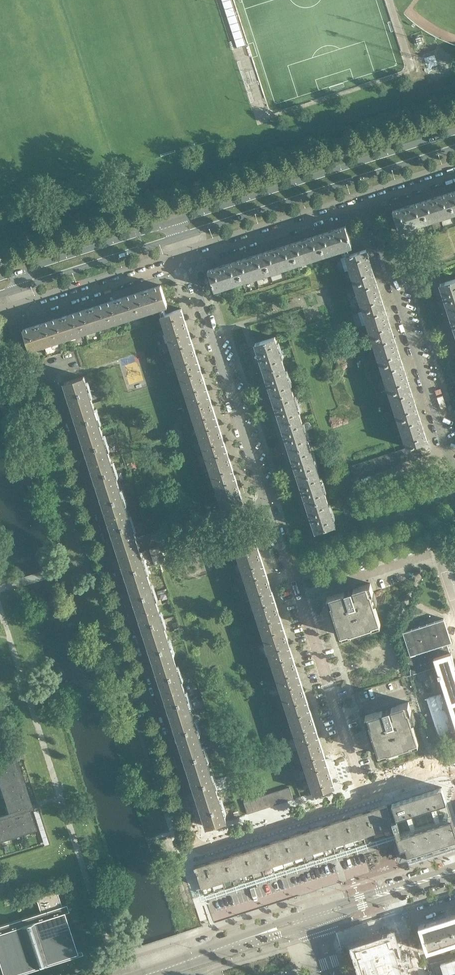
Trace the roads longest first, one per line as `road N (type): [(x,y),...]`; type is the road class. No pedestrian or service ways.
road 1 (residential): [(203,848),(100,551)]
road 2 (secondary): [(454,133),(177,223)]
road 3 (secondary): [(181,237),(454,149)]
road 4 (residential): [(369,205),(454,465)]
road 5 (residential): [(268,499),(189,262)]
road 6 (residential): [(100,551),(37,360),(77,346)]
road 7 (residential): [(366,796),(294,576)]
road 8 (residential): [(189,262),(369,205)]
road 9 (residential): [(100,551),(268,499)]
road 10 (residential): [(203,848),(366,796)]
road 11 (residential): [(294,576),(454,524)]
road 12 (secondary): [(177,223),(19,273)]
road 13 (residential): [(31,311),(189,262)]
road 14 (secondary): [(23,286),(181,237)]

